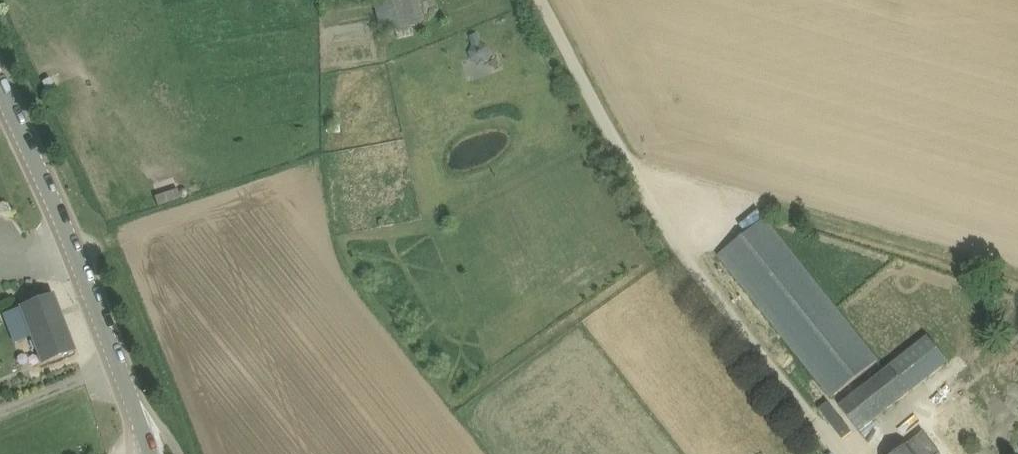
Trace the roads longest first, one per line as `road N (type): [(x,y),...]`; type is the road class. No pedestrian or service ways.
road 1 (unclassified): [(838,453),(694,270),(542,0)]
road 2 (secondary): [(151,453),(71,241),(0,87)]

